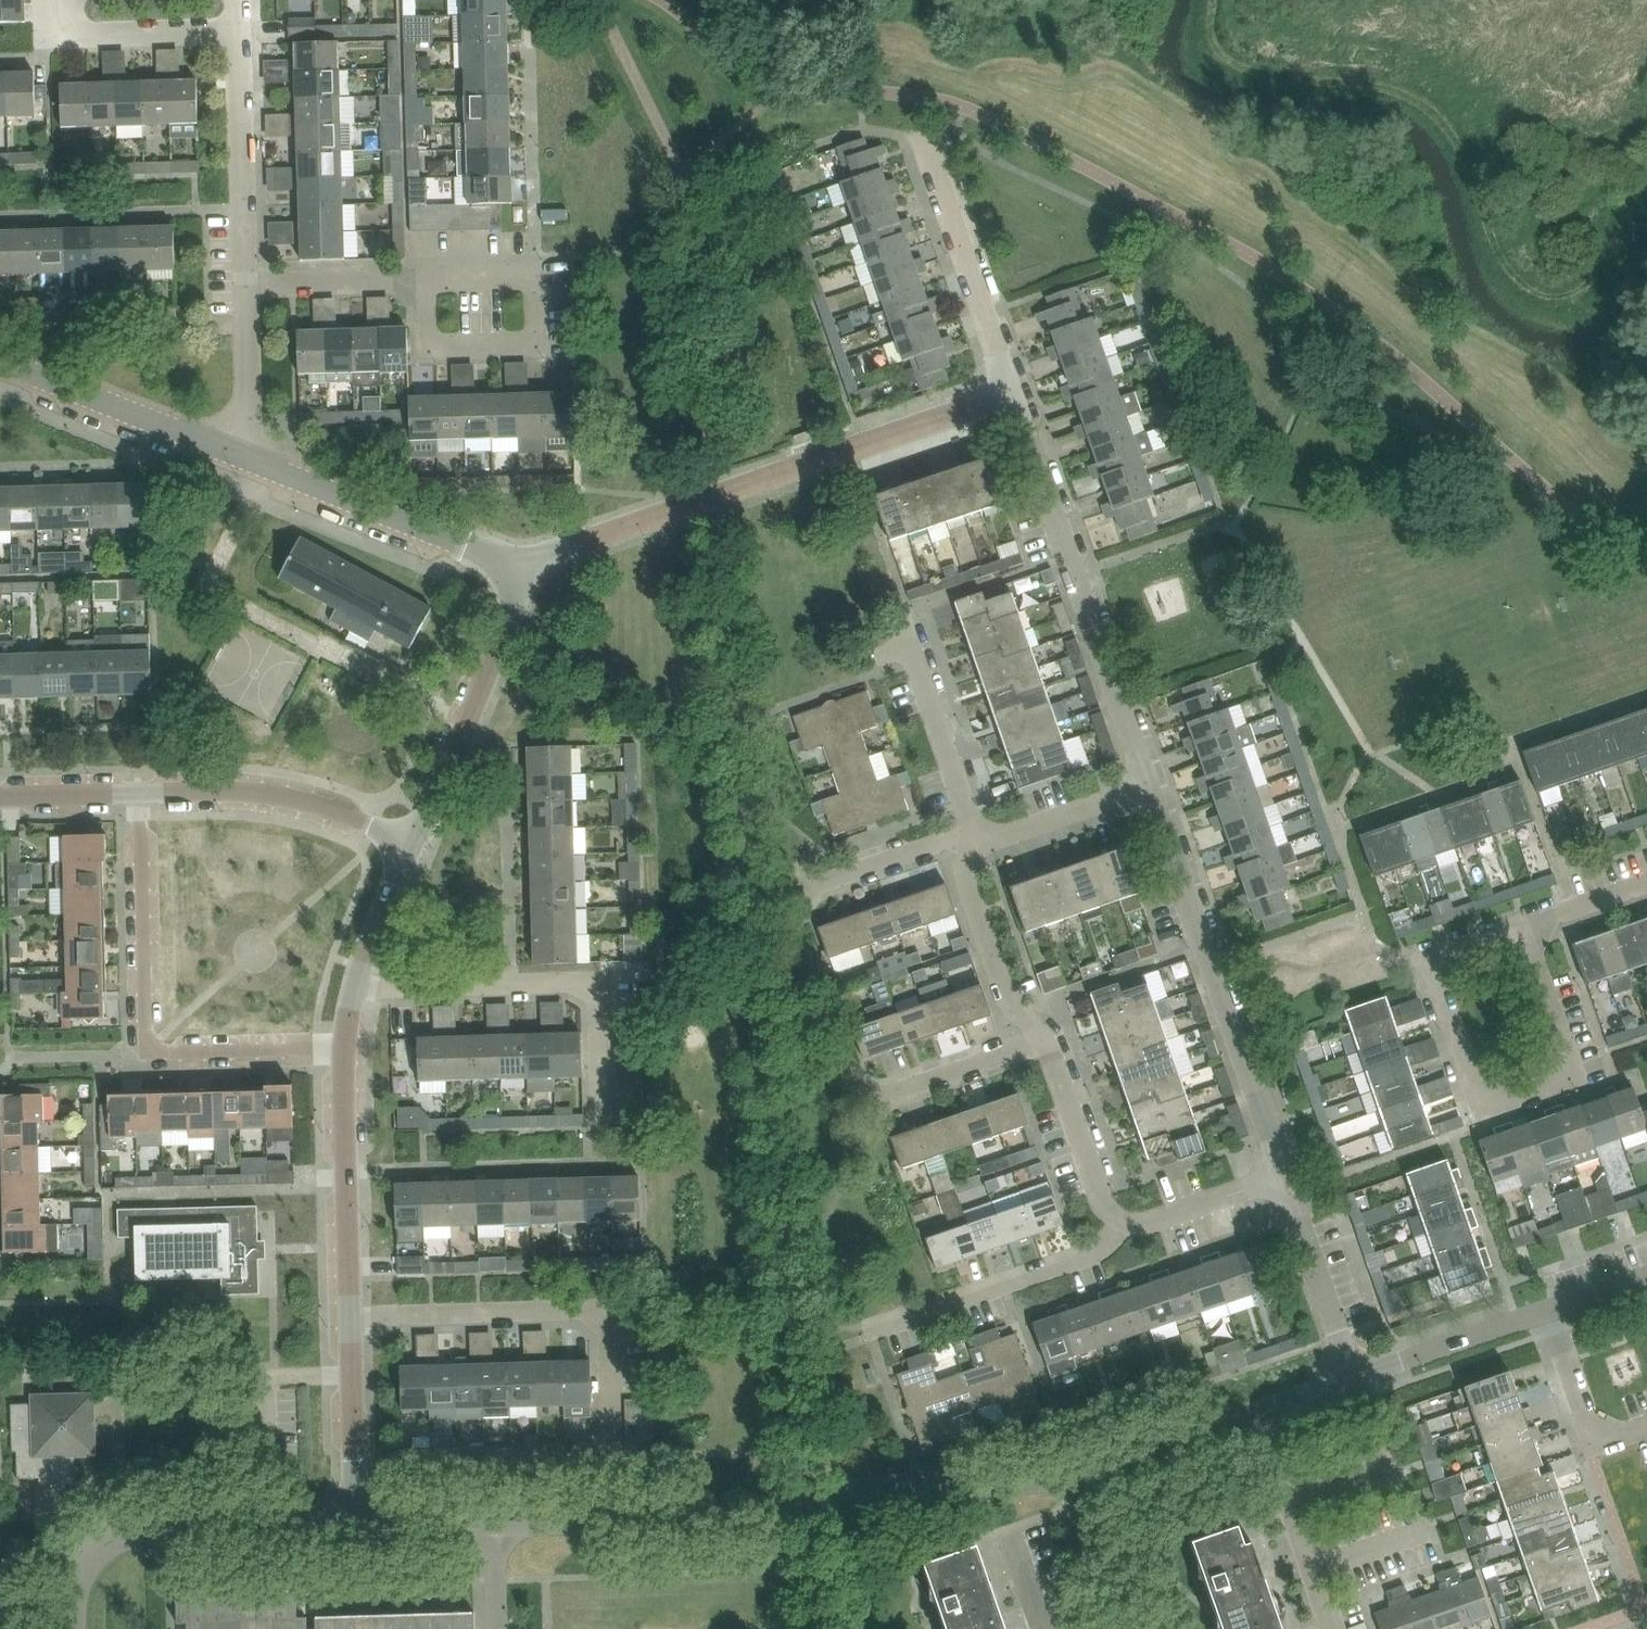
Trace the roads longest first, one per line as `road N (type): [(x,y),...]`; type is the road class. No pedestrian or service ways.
road 1 (residential): [(493,1521),(634,1519),(1077,1474)]
road 2 (residential): [(528,566),(1015,389)]
road 3 (residential): [(348,1059),(163,1063),(131,1045),(130,789)]
road 4 (residential): [(1524,930),(1576,1079),(1481,1112),(1433,990),(1429,959),(1464,947)]
road 5 (residential): [(1149,785),(1015,389)]
road 6 (residential): [(1283,1177),(1149,785)]
road 7 (residential): [(614,1457),(607,1311),(353,1318)]
road 8 (residential): [(603,1123),(599,985),(360,989)]
road 9 (residential): [(72,1628),(79,1575),(94,1551),(137,1532),(358,1524)]
road 10 (residential): [(406,842),(528,566)]
road 11 (residential): [(528,566),(248,460)]
road 12 (residential): [(406,842),(355,819),(232,789),(130,789)]
road 13 (residential): [(871,1331),(1095,1252),(1124,1221)]
road 14 (residential): [(248,460),(0,362)]
road 15 (residential): [(1015,389),(928,137)]
road 16 (residential): [(353,1318),(348,1059)]
road 17 (residential): [(427,276),(430,348),(535,347),(533,273)]
road 18 (residential): [(240,32),(247,278)]
road 19 (residential): [(972,845),(972,824),(915,662),(910,611)]
road 20 (residential): [(1329,1628),(1259,1411)]
road 21 (residential): [(1045,1040),(1004,988),(970,883),(972,845)]
road 22 (residential): [(1354,1378),(1283,1177)]
road 23 (residential): [(358,1524),(353,1318)]
road 24 (residential): [(1354,1378),(1545,1310)]
road 25 (residential): [(1124,1221),(1100,1196),(1045,1040)]
road 26 (residential): [(1545,1310),(1593,1445),(1646,1426)]
road 27 (residential): [(240,32),(91,34),(71,19),(69,0)]
road 28 (residential): [(1077,1474),(1259,1411)]
road 29 (residential): [(798,868),(816,885),(949,839),(972,845)]
road 30 (residential): [(972,845),(1149,785)]
road 31 (residential): [(247,278),(248,460)]
road 32 (residential): [(427,276),(247,278)]
road 33 (residential): [(1124,1221),(1149,1224),(1283,1177)]
road 34 (residential): [(1131,1628),(1077,1474)]
road 35 (residential): [(892,1094),(1045,1040)]
road 36 (residential): [(360,989),(406,842)]
road 37 (residential): [(358,1524),(493,1521)]
road 38 (residential): [(130,789),(0,794)]
road 39 (residential): [(1524,930),(1646,886)]

